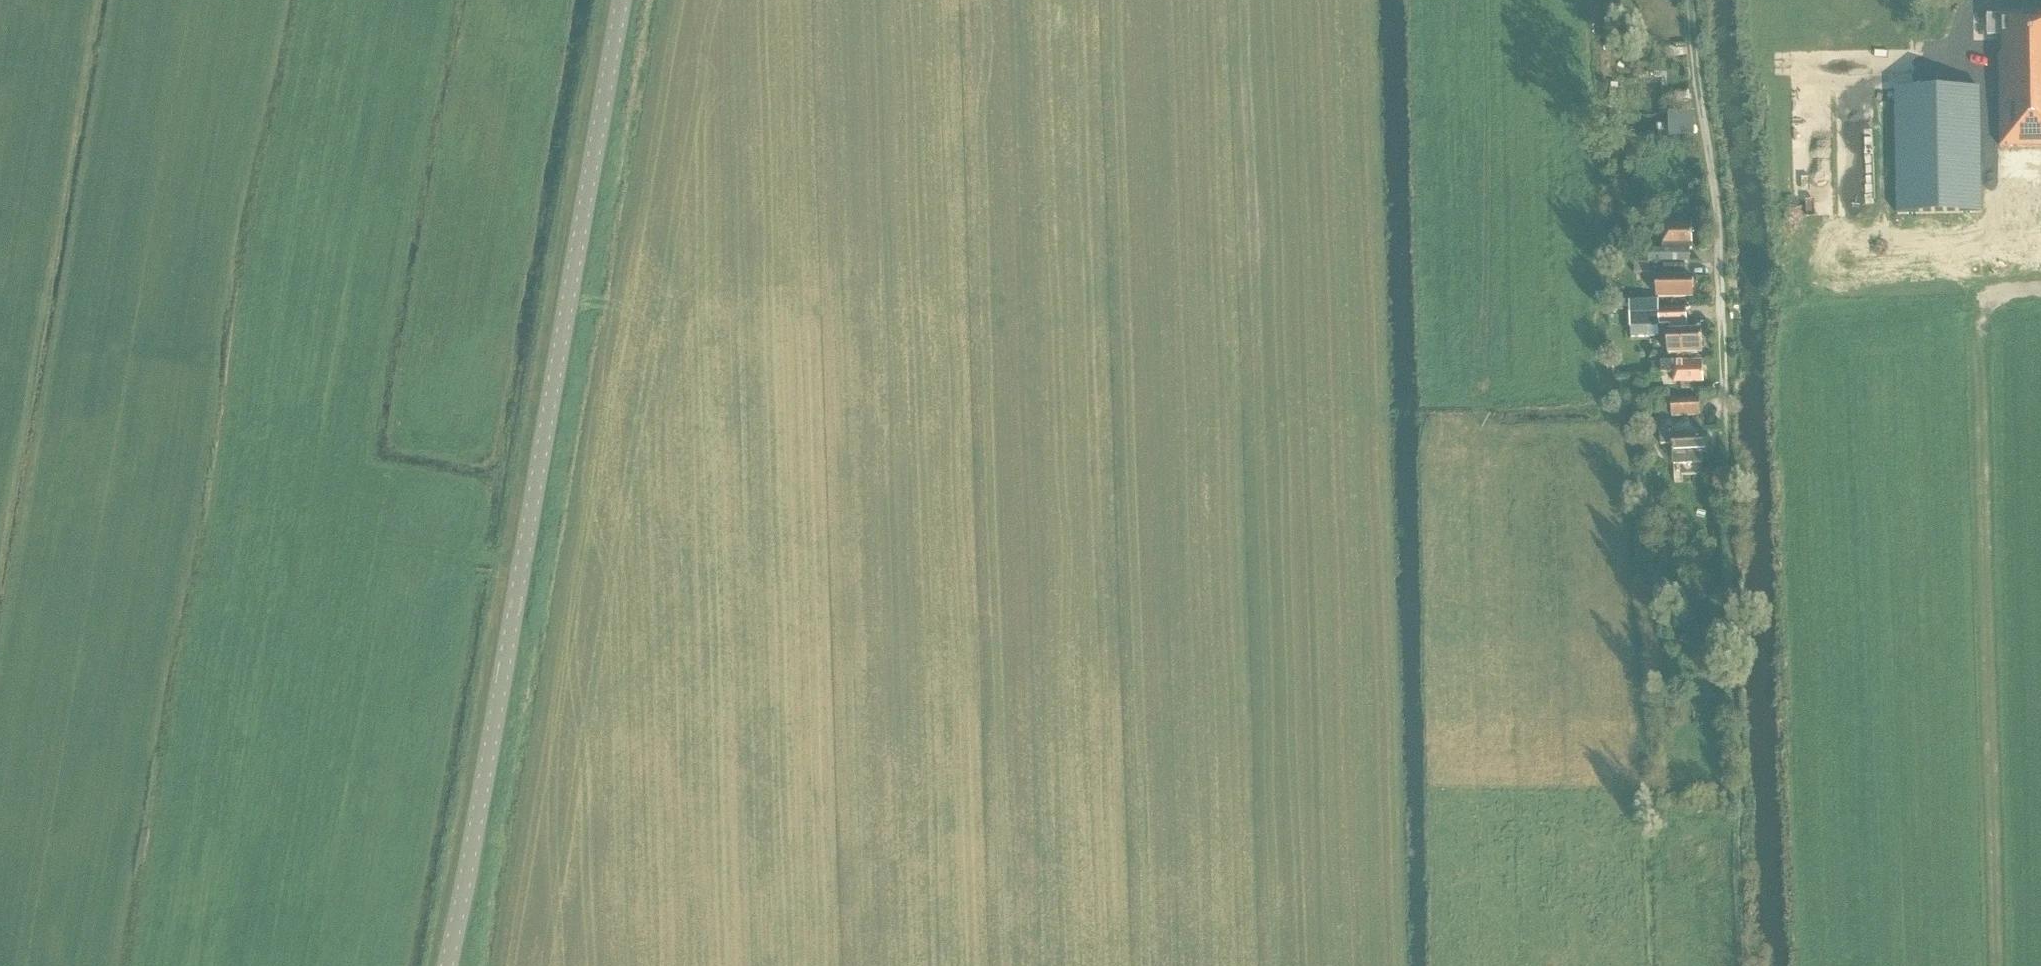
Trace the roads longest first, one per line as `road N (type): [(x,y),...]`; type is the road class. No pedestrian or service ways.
road 1 (tertiary): [(444,965),(620,0)]
road 2 (track): [(1689,0),(1716,239),(1725,408)]

